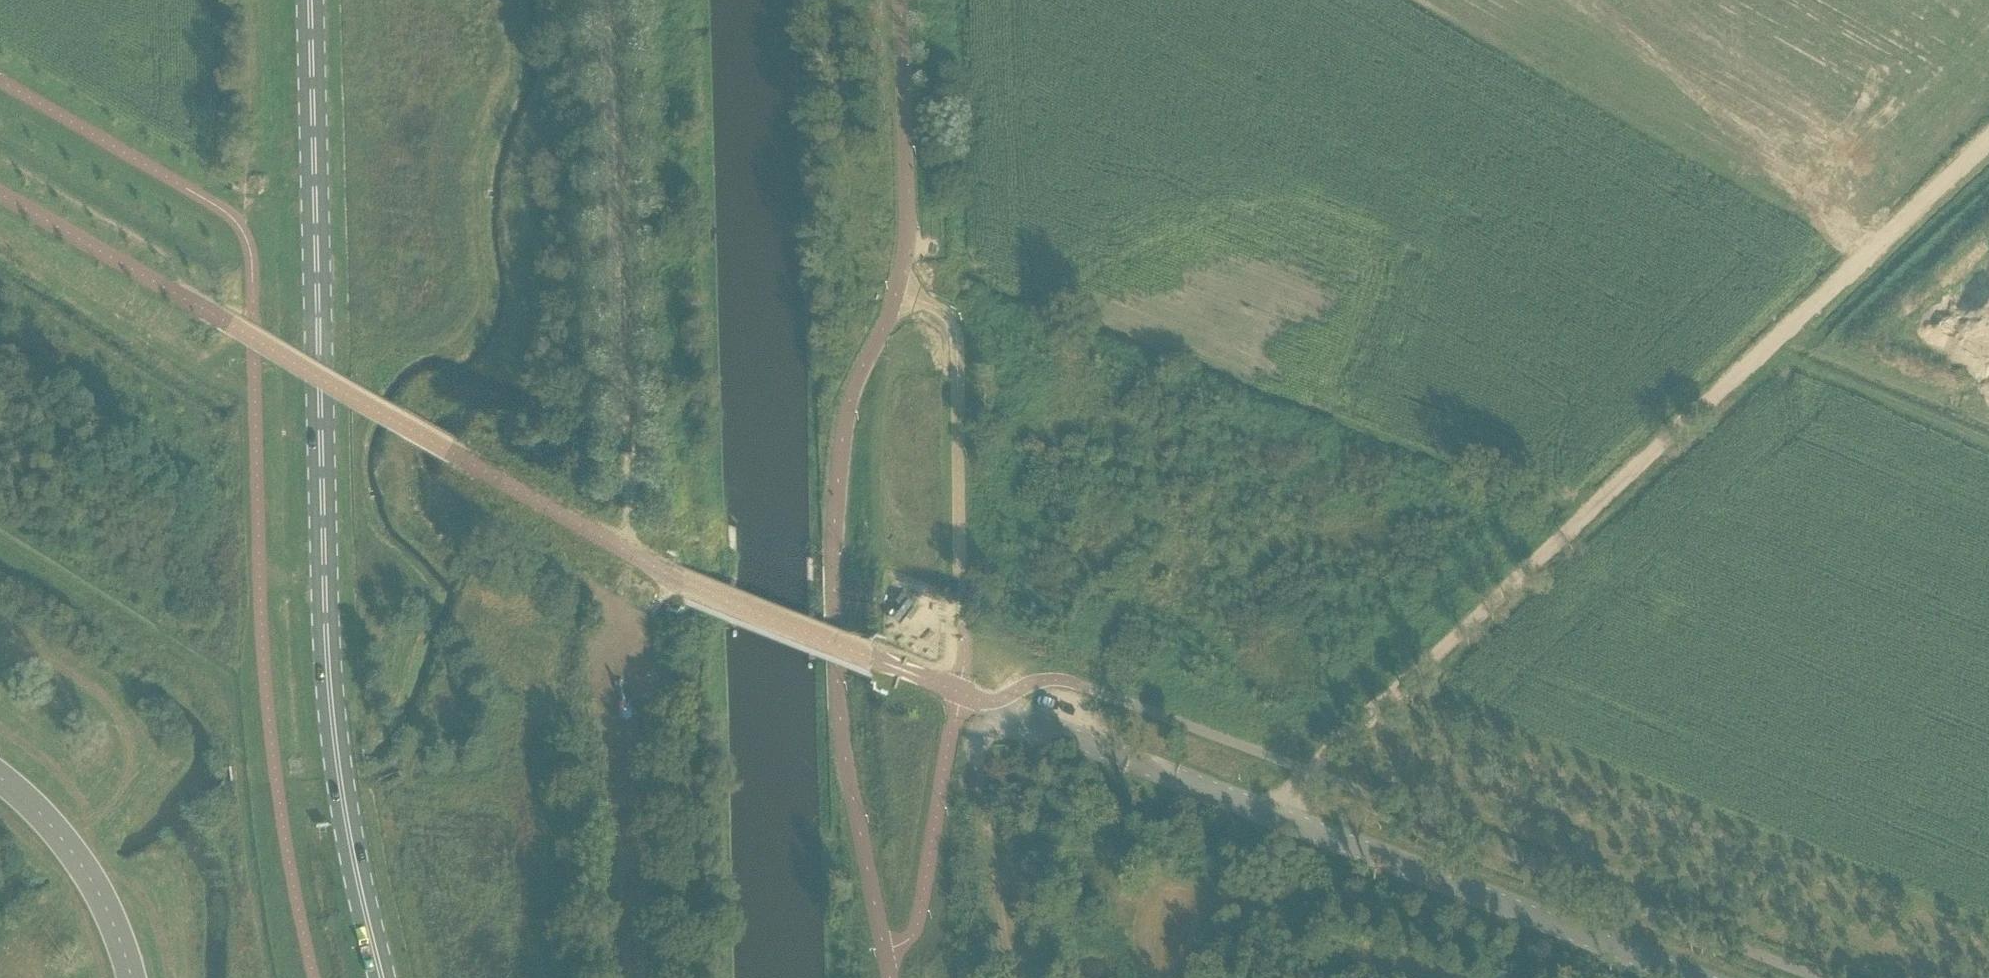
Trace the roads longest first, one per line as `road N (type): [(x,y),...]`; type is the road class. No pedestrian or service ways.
road 1 (track): [(1280,818),(1309,772),(1988,140)]
road 2 (secondary): [(382,977),(345,801),(327,630),(312,0)]
road 3 (unclassified): [(1690,977),(984,704)]
road 4 (track): [(992,865),(1070,854),(1133,862),(1434,977)]
road 5 (track): [(958,695),(971,718),(1013,977)]
road 6 (track): [(1176,977),(1246,843)]

